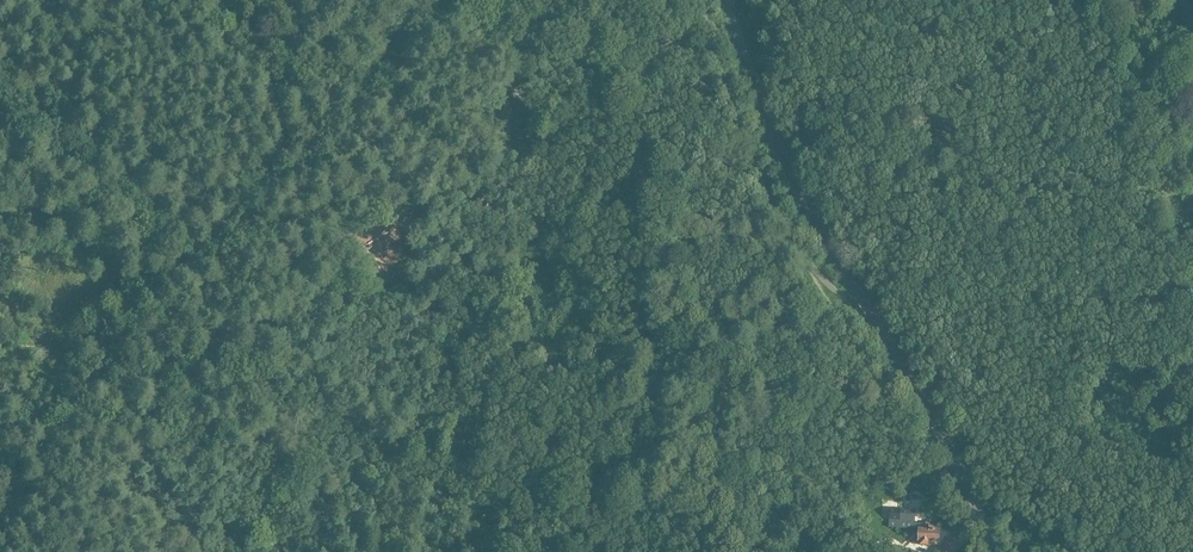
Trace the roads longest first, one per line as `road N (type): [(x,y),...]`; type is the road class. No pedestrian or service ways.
road 1 (track): [(720,551),(648,123),(642,98),(628,87),(584,90),(572,104),(420,419),(396,442)]
road 2 (tertiary): [(1001,551),(795,184),(727,0)]
road 3 (track): [(225,0),(280,95),(275,163),(243,207),(145,289)]
road 4 (track): [(0,431),(48,419),(80,398),(145,289)]

